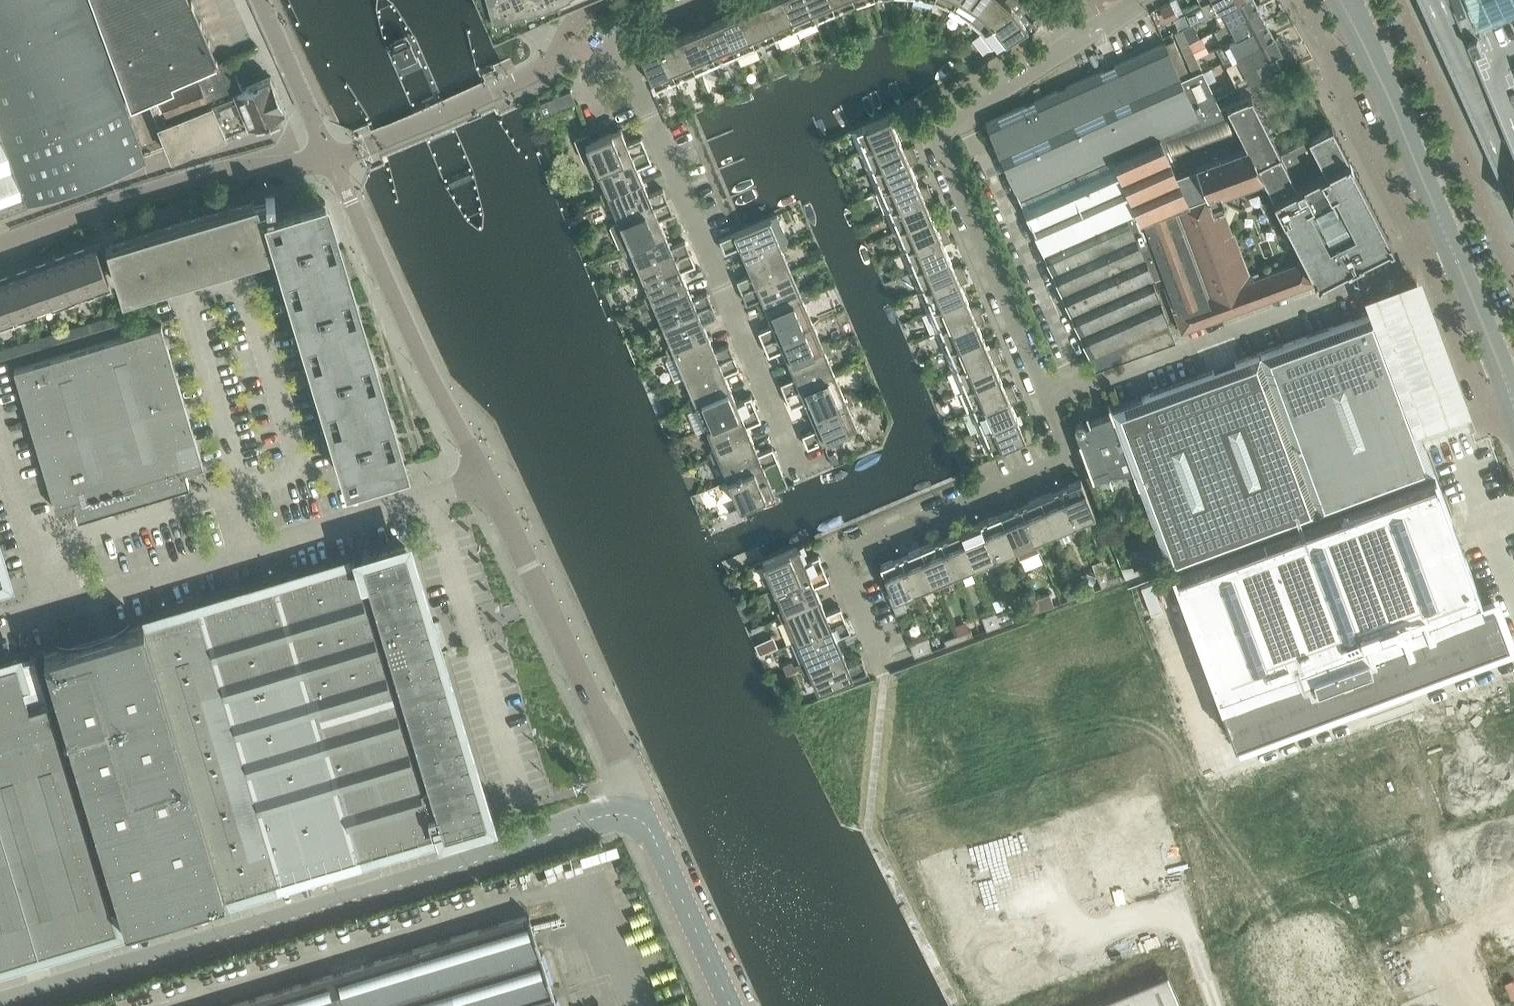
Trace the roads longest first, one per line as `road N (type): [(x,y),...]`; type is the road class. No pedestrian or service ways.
road 1 (residential): [(886,671),(836,556),(1067,451),(931,134),(1070,44)]
road 2 (tertiary): [(3,1005),(523,852),(641,808)]
road 3 (residential): [(1305,0),(1427,256),(1489,419),(1513,410)]
road 4 (unclassified): [(50,613),(488,483)]
road 5 (tertiary): [(1513,409),(1340,0)]
road 6 (residential): [(643,98),(801,474)]
road 7 (unclassified): [(488,483),(641,808)]
road 8 (residential): [(331,160),(488,483)]
road 9 (residential): [(0,245),(225,171),(331,160)]
road 10 (tertiary): [(731,1005),(641,808)]
road 11 (residential): [(258,0),(331,160)]
road 12 (unclassified): [(50,613),(0,451)]
road 13 (residential): [(619,36),(582,85),(597,116),(643,98)]

